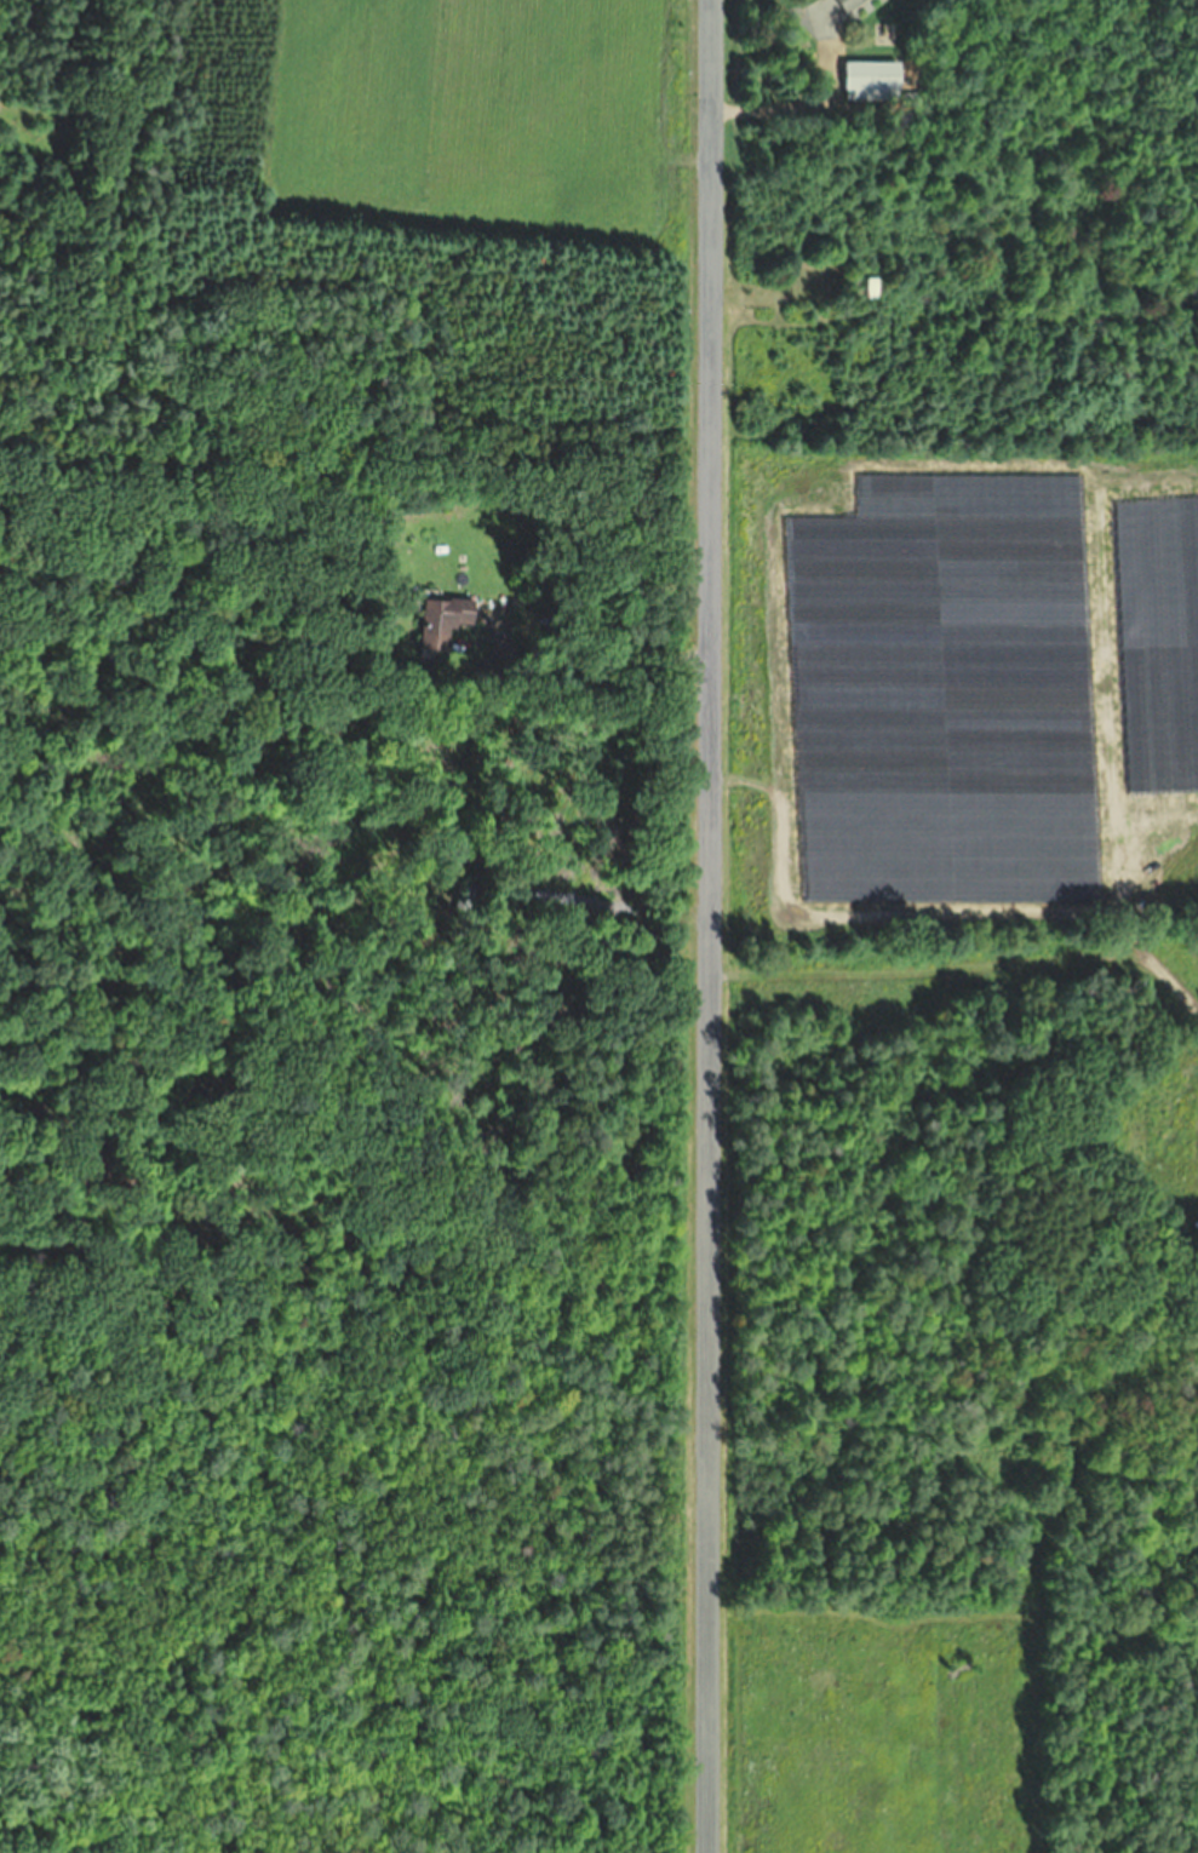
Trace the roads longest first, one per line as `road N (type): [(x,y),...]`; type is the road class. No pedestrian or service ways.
road 1 (residential): [(709,1852),(712,0)]

